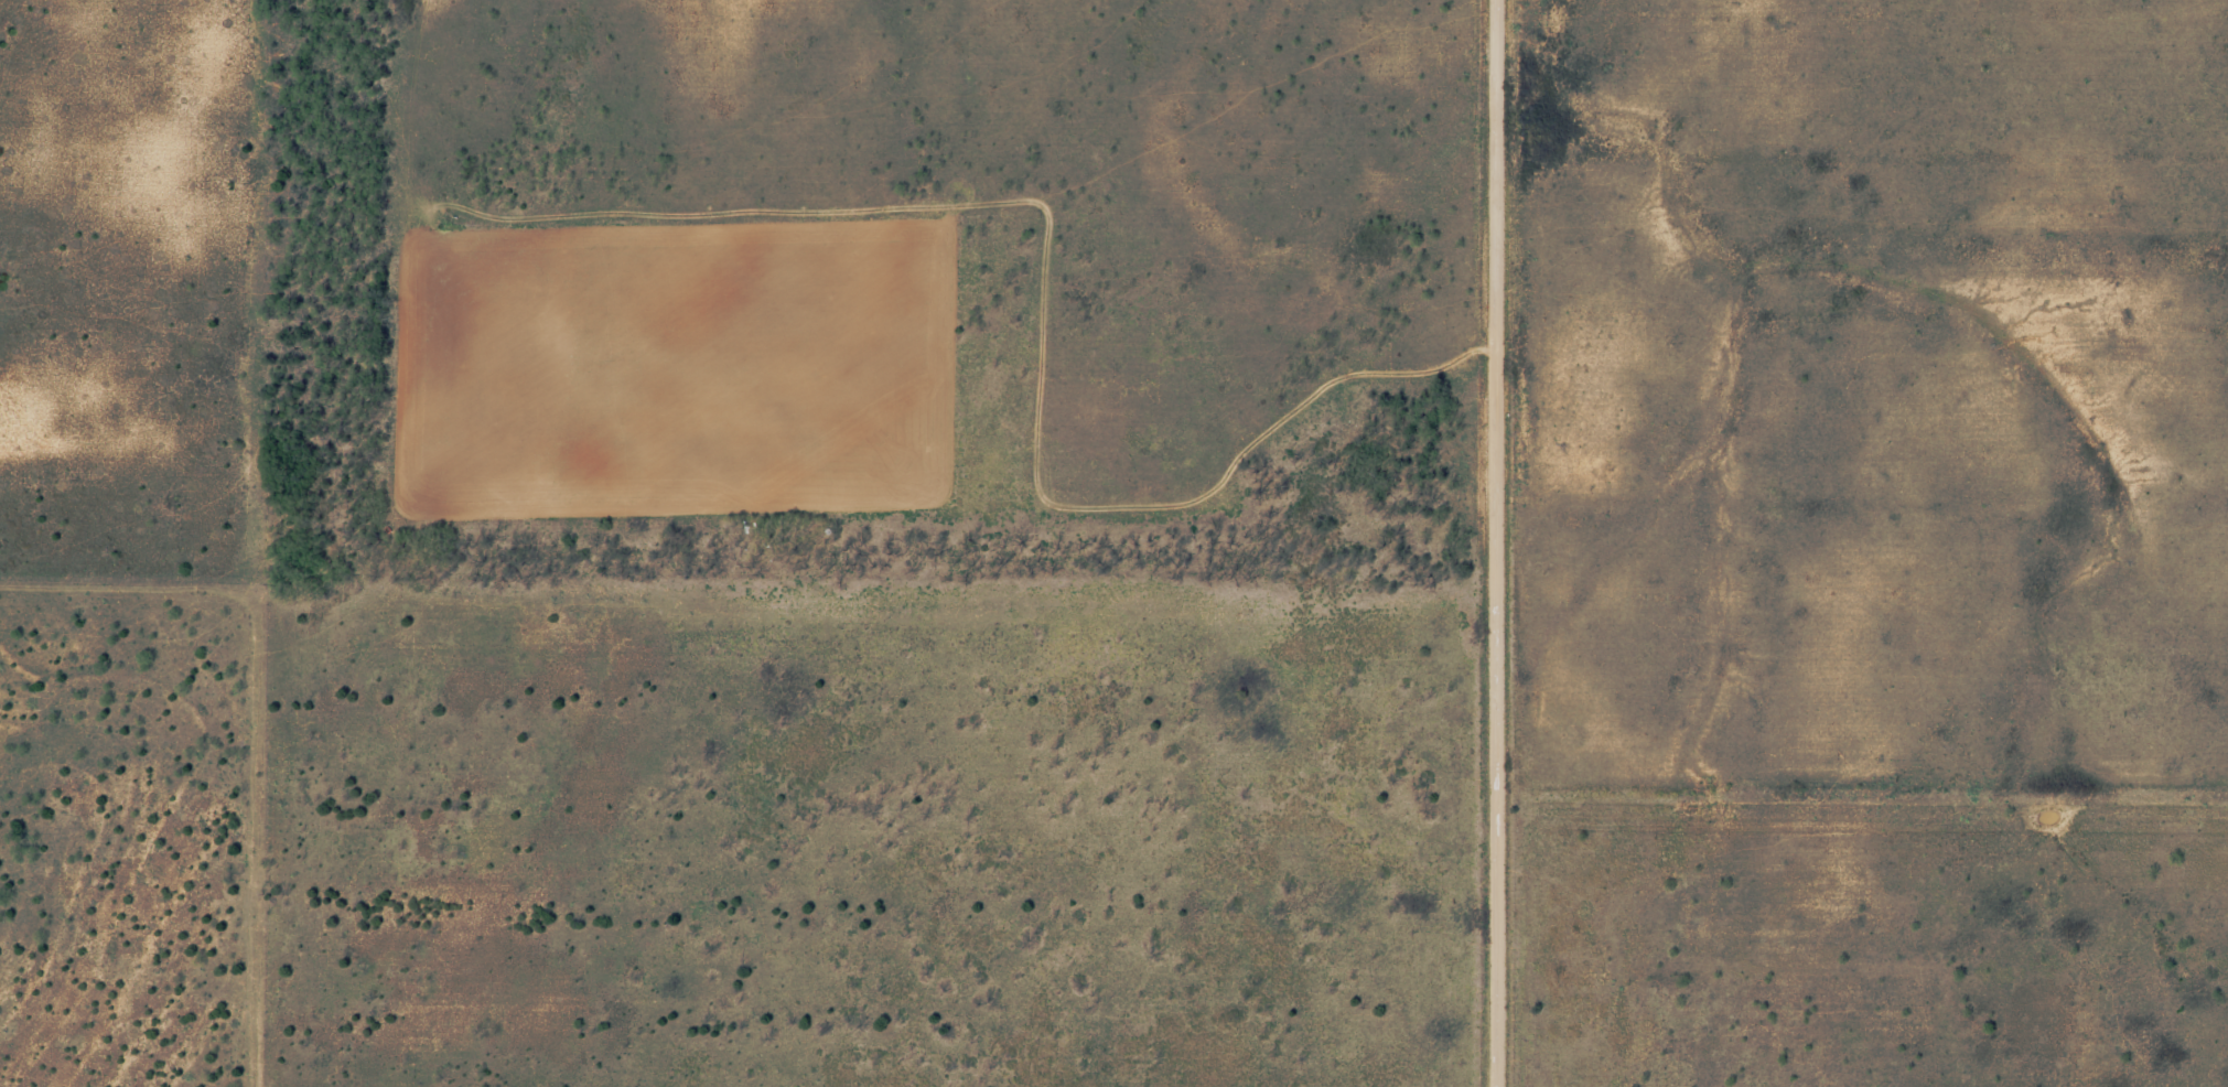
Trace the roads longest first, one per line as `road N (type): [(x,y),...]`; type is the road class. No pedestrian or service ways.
road 1 (residential): [(1493,1086),(1489,0)]

